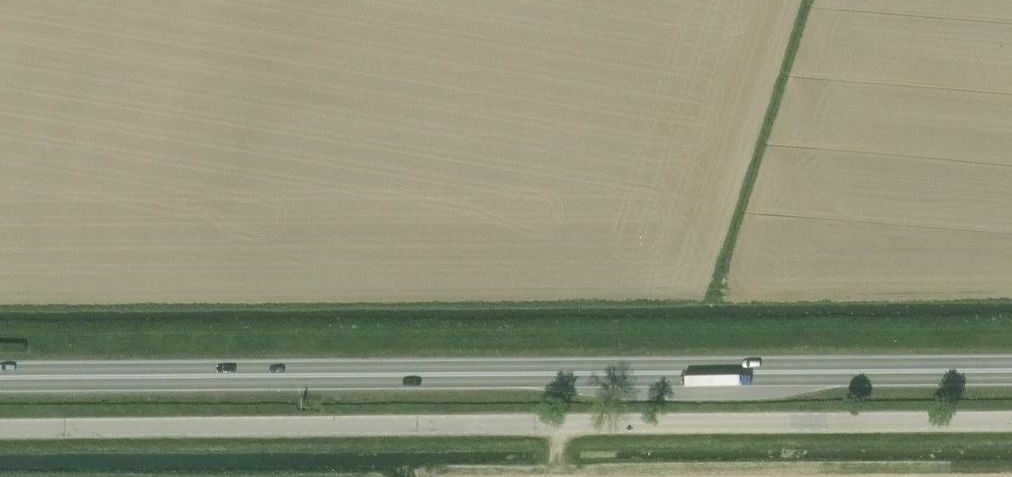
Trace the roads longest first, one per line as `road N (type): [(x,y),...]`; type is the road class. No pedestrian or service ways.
road 1 (unclassified): [(1011,422),(0,427)]
road 2 (trunk): [(1011,374),(0,373)]

